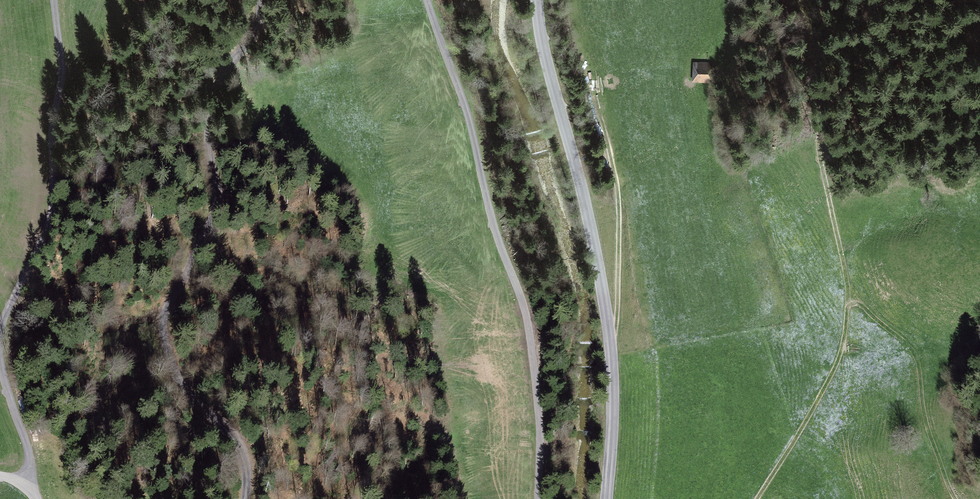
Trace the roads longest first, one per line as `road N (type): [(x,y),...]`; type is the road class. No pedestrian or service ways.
road 1 (track): [(757,498),(835,367),(845,335),(847,279),(819,150),(826,107),(842,82),(883,52),(954,29),(979,35)]
road 2 (track): [(262,0),(258,29),(223,70),(212,98),(218,209),(162,327),(174,375),(243,454),(245,498)]
road 3 (track): [(538,498),(539,417),(525,309),(427,0)]
road 4 (unclassified): [(537,0),(607,319),(613,403),(607,498)]
road 5 (track): [(0,331),(52,218),(62,71),(56,0)]
road 6 (track): [(610,340),(618,192),(589,82)]
road 7 (track): [(957,498),(928,425),(913,350),(848,296)]
road 8 (track): [(28,483),(30,457),(0,356)]

